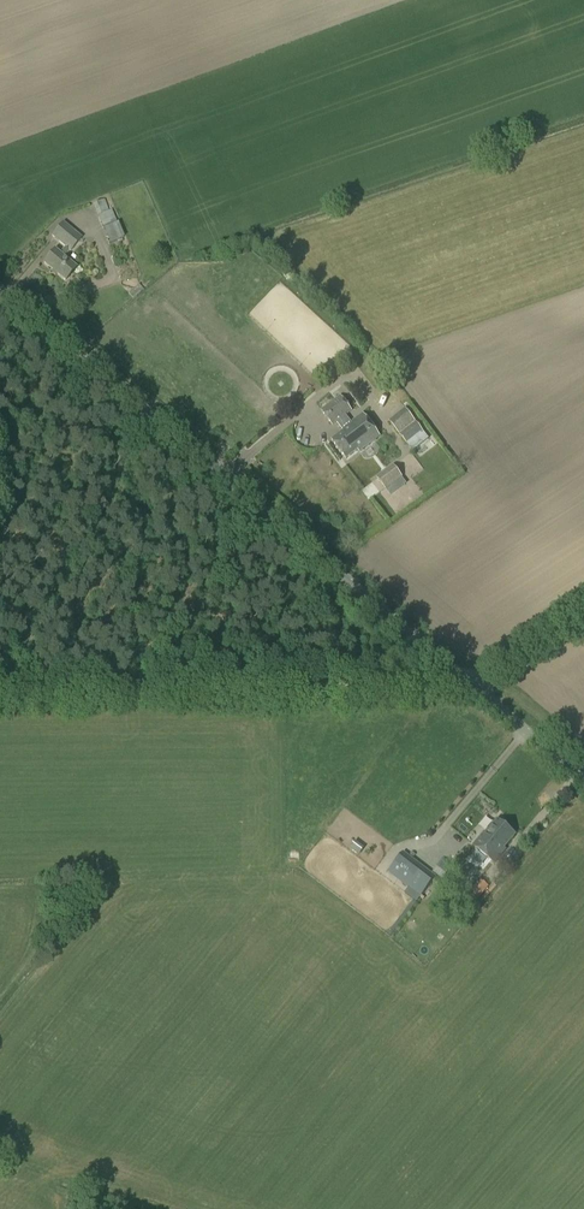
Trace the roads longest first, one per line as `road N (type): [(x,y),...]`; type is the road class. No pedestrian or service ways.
road 1 (unclassified): [(468,683),(0,293)]
road 2 (track): [(468,683),(438,691),(0,692)]
road 3 (unclassified): [(583,781),(468,683)]
road 4 (unclassified): [(468,683),(583,607)]

